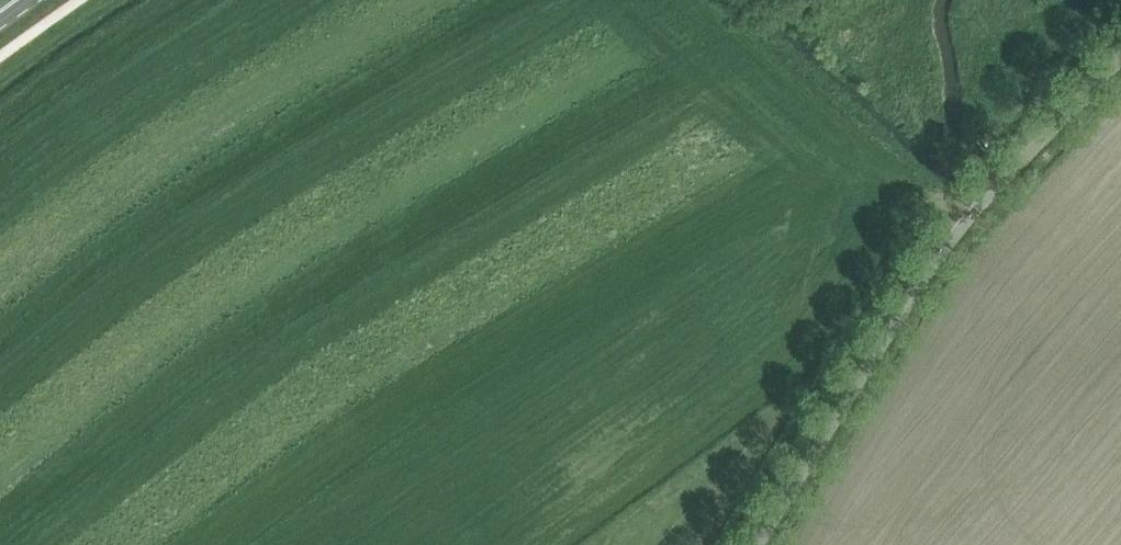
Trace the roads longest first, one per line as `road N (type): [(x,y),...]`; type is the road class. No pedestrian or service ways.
road 1 (unclassified): [(758,544),(946,244),(1120,59)]

